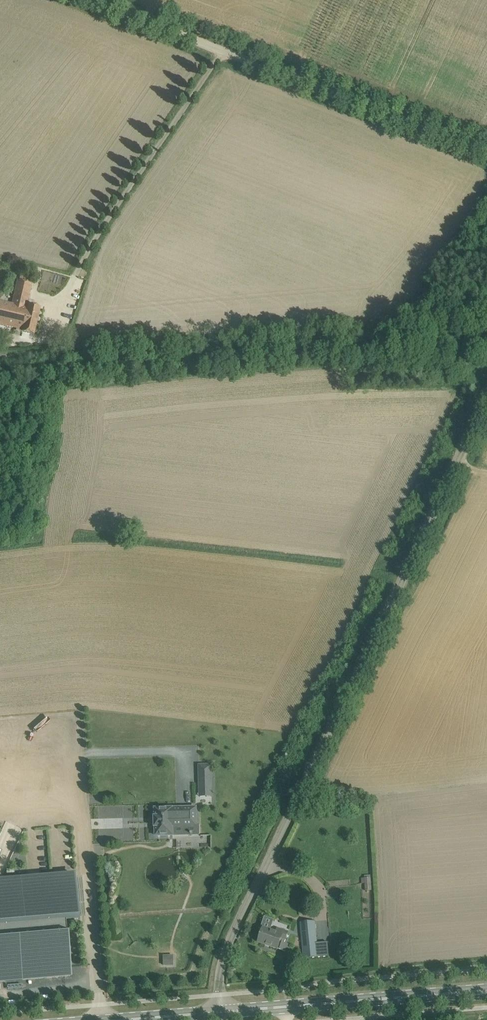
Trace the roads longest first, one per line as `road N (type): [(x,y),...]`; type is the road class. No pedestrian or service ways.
road 1 (unclassified): [(218,1012),(224,952),(486,401)]
road 2 (unclassified): [(486,148),(103,0)]
road 3 (track): [(45,342),(103,227),(223,50)]
road 4 (tertiary): [(218,1012),(486,990)]

